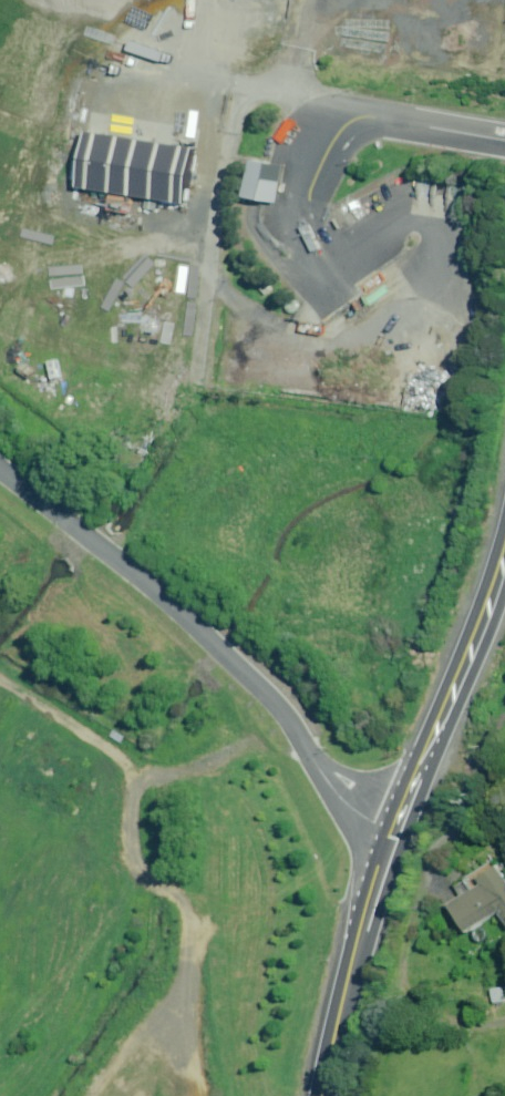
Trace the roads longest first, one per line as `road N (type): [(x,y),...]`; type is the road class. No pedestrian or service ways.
road 1 (secondary): [(321,1095),(372,886),(504,543)]
road 2 (track): [(0,457),(252,656),(326,796),(368,838),(386,845)]
road 3 (residential): [(375,119),(310,115),(296,123),(283,133),(281,152),(292,174),(307,178),(336,131)]
road 4 (residential): [(375,119),(504,141)]

